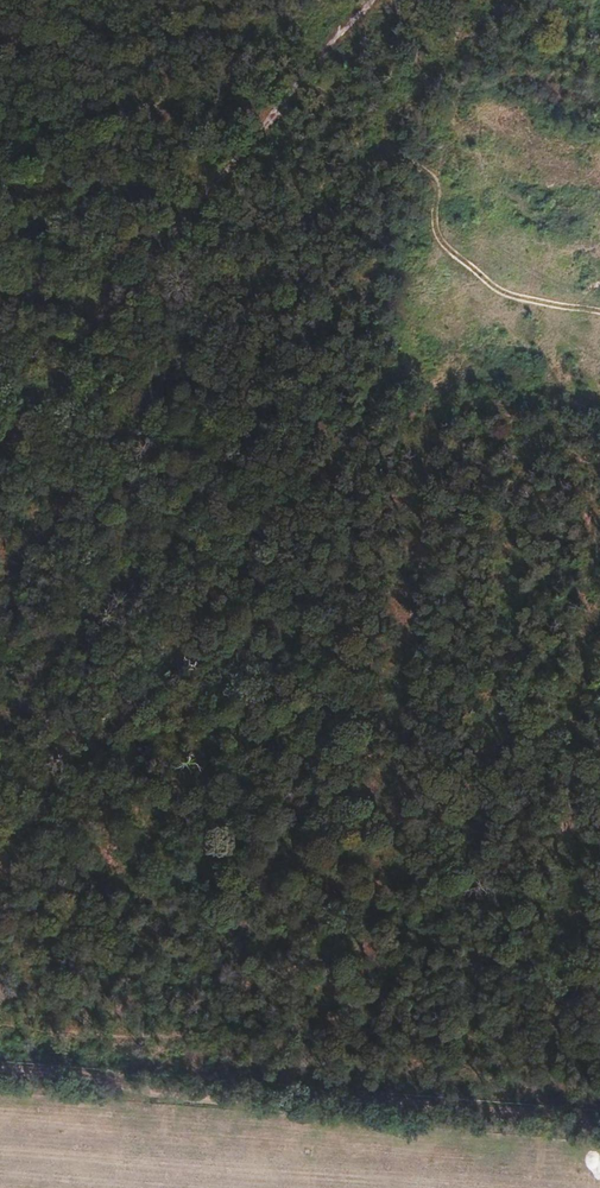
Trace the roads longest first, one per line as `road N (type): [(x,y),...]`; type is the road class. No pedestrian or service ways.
road 1 (track): [(430,0),(374,285),(261,1028)]
road 2 (unclassified): [(0,443),(359,0)]

